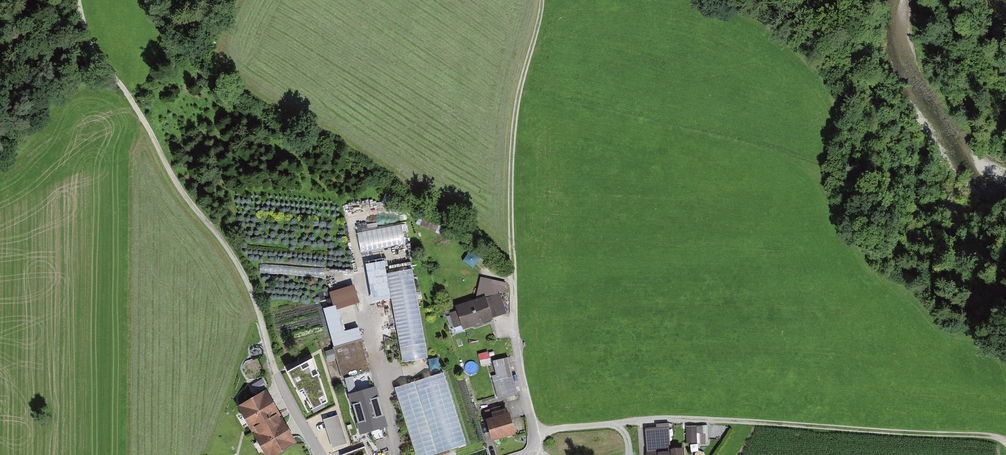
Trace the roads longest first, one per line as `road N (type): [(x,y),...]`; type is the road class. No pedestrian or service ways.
road 1 (track): [(1005,441),(707,419),(536,436)]
road 2 (track): [(542,0),(515,119),(512,175),(513,315),(536,436)]
road 3 (track): [(79,0),(96,62),(119,83),(178,186),(241,268),(278,380)]
road 4 (track): [(349,211),(360,308),(397,454)]
road 5 (track): [(1005,319),(974,313),(875,230)]

